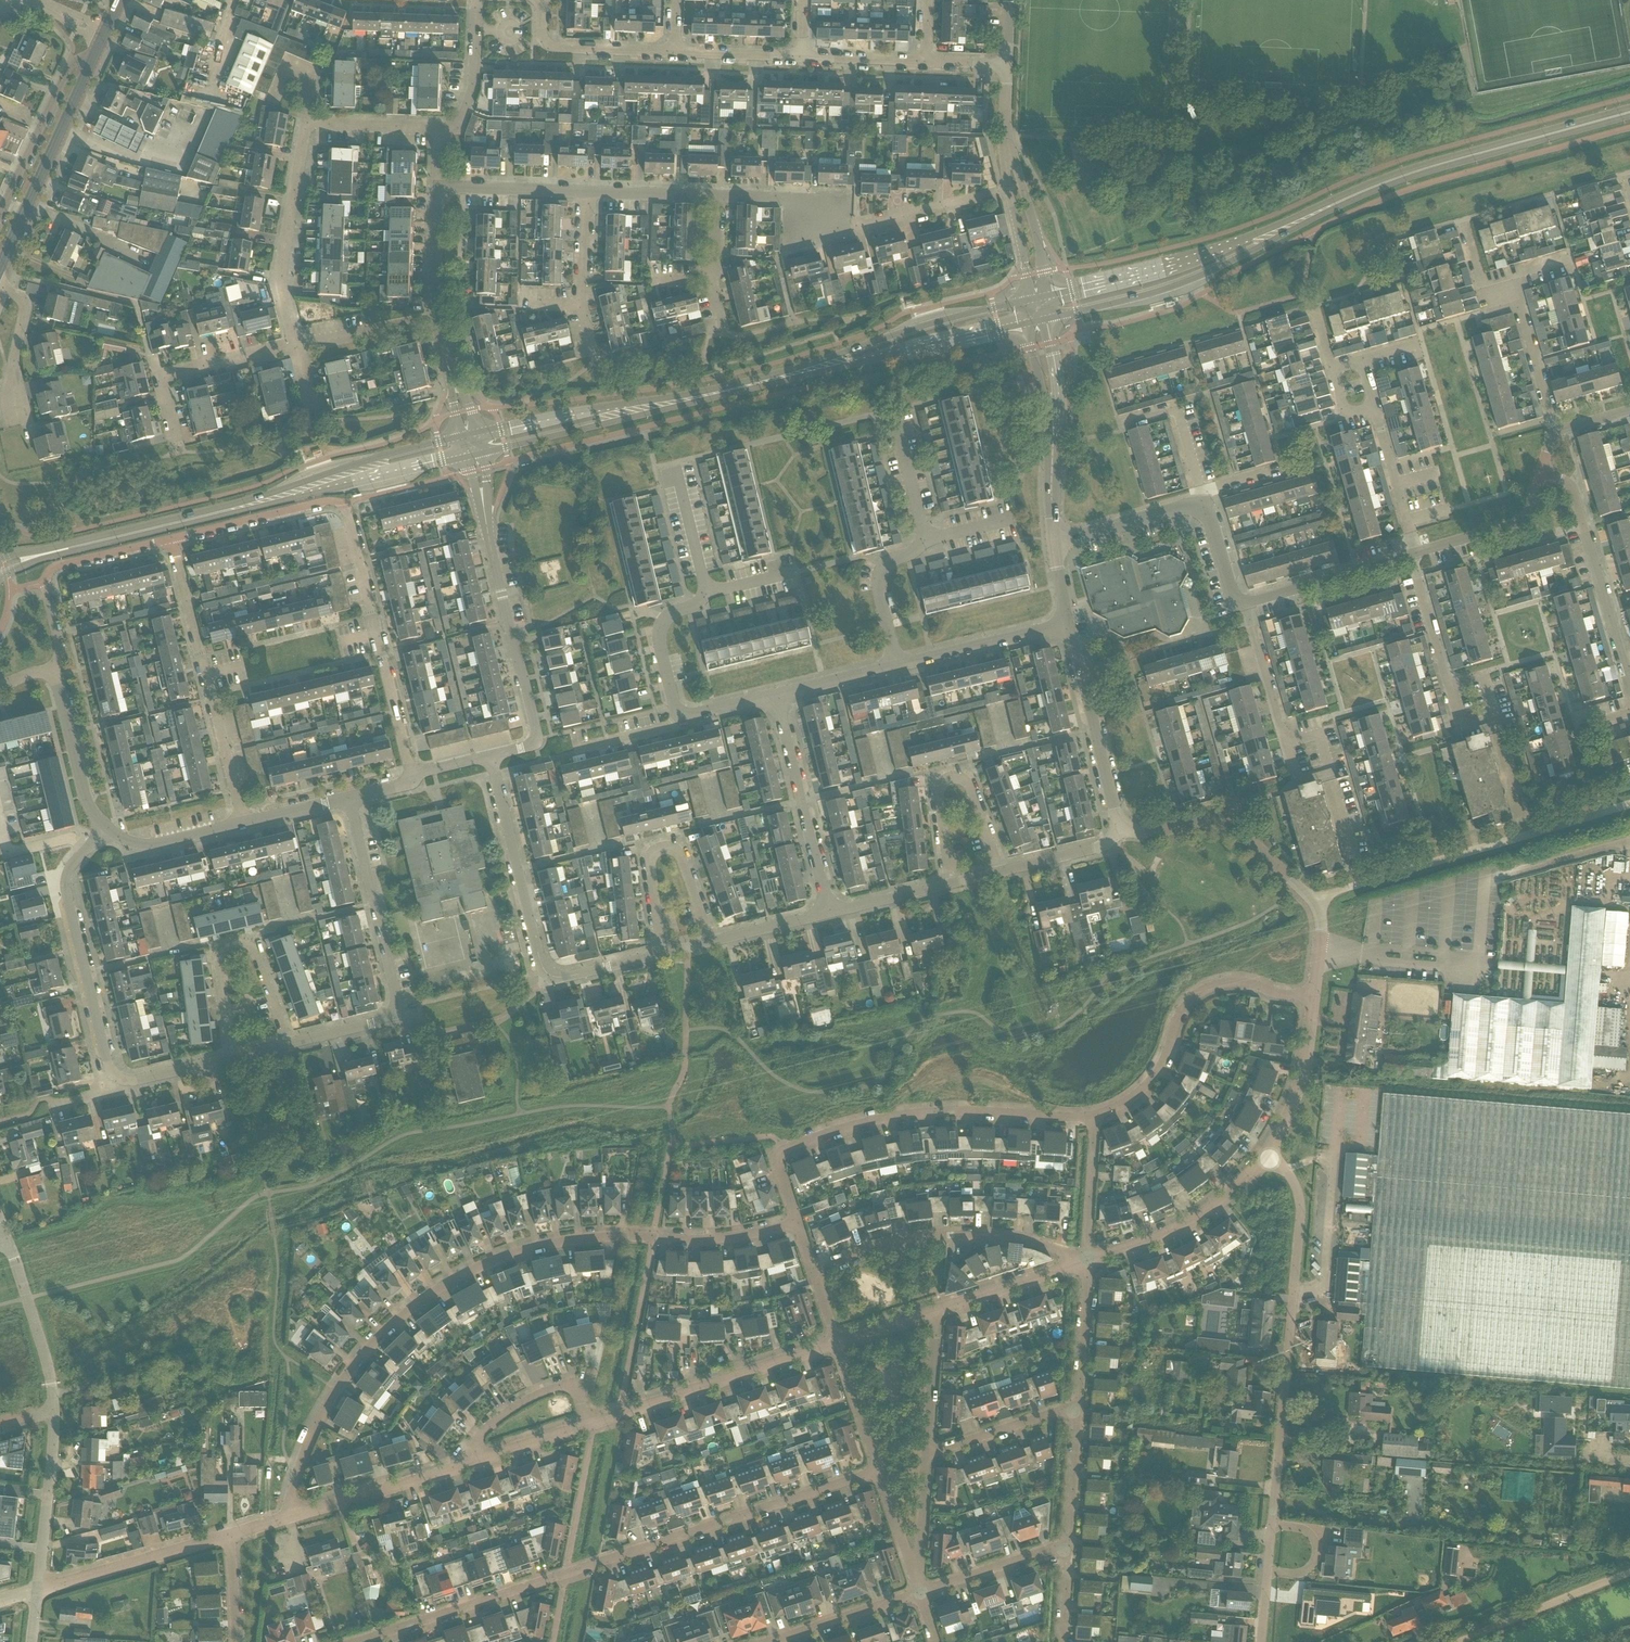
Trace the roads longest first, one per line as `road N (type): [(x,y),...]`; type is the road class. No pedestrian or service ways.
road 1 (residential): [(292,1515),(305,1452),(349,1371),(445,1286),(511,1256),(581,1239),(703,1240),(797,1223)]
road 2 (residential): [(363,1641),(879,1471)]
road 3 (residential): [(1260,1641),(1300,1207),(1282,1167),(1266,1156)]
road 4 (residential): [(797,1223),(778,1157),(836,1131),(901,1115),(971,1112),(1095,1118)]
road 5 (unclassified): [(290,1042),(380,1024),(396,1009),(348,799)]
road 6 (unclassified): [(1315,902),(1629,805)]
road 7 (secondary): [(1049,319),(1174,288),(1345,201)]
road 8 (secondary): [(1345,201),(1158,271),(1046,298)]
road 9 (secondary): [(1345,201),(1414,173),(1629,114)]
road 10 (unclassified): [(242,824),(172,540)]
road 11 (secondary): [(40,554),(323,483)]
road 12 (residential): [(1095,1118),(1147,1086),(1179,1017),(1207,988),(1227,983),(1314,996)]
road 13 (residential): [(814,1273),(936,1236),(1029,1241),(1088,1260)]
road 14 (unclassified): [(414,770),(345,503)]
road 15 (unclassified): [(119,1076),(108,1060),(65,888),(70,868),(104,829)]
road 16 (residential): [(896,665),(879,577),(892,558),(924,541),(897,424)]
road 17 (residential): [(586,1423),(836,1345)]
road 18 (residential): [(956,204),(850,228),(785,200),(713,197)]
road 19 (unclassified): [(535,741),(482,500)]
road 20 (residential): [(1555,434),(1517,303),(1481,281),(1463,219)]
road 21 (unclassified): [(229,1057),(219,956),(236,946),(256,948),(290,1042)]
road 22 (residential): [(1629,683),(1574,489),(1542,474)]
road 23 (tertiary): [(0,267),(92,57)]
road 24 (residential): [(299,347),(282,252),(306,123)]
road 25 (unclassified): [(1116,829),(1231,827),(1315,902)]
road 26 (unclassified): [(830,914),(776,696)]
road 27 (residential): [(712,941),(681,858),(660,850),(650,867),(661,954)]
road 28 (residential): [(997,872),(970,788),(956,778),(938,797),(953,882)]
road 29 (residential): [(1088,1260),(1176,1231),(1239,1187),(1266,1156)]
road 30 (unclassified): [(1116,829),(1070,625)]
road 31 (secondary): [(1026,302),(922,327),(830,364)]
road 32 (unclassified): [(537,954),(492,756)]
road 33 (residential): [(38,1589),(232,1536)]
road 34 (secondary): [(830,364),(1027,324)]
road 35 (residential): [(176,431),(163,374),(299,347)]
road 36 (secondary): [(645,408),(830,364)]
road 37 (unclassified): [(92,57),(69,65),(0,214)]
road 38 (residential): [(292,1515),(466,1460)]
road 39 (residential): [(54,1409),(38,1589)]
road 40 (track): [(1462,1641),(1629,1574)]
road 41 (unclassified): [(896,665),(1070,625)]
road 42 (residential): [(172,540),(329,501),(345,503)]
road 43 (residential): [(675,52),(555,49),(544,41),(542,0)]
road 44 (residential): [(7,1241),(54,1409)]
road 45 (residential): [(466,1460),(495,1421),(561,1386),(578,1392),(586,1423)]
road 46 (residential): [(1246,605),(1411,554)]
road 47 (secondary): [(482,454),(645,408)]
road 48 (residential): [(1266,1156),(1300,1088),(1314,996)]
road 49 (secondary): [(645,408),(479,435)]
road 50 (residential): [(104,829),(88,804),(51,673)]
road 51 (residential): [(594,356),(581,304),(585,192)]
road 52 (residential): [(933,1313),(1088,1260)]
road 53 (unclassified): [(1046,298),(1034,228),(1005,142)]
road 54 (unclassified): [(1005,142),(1026,302)]
road 55 (residential): [(1417,552),(1520,522),(1542,474)]
road 56 (residential): [(925,1453),(1075,1409)]
road 57 (residential): [(920,1596),(1067,1547)]
road 58 (residential): [(774,1641),(920,1596)]
road 59 (residential): [(1054,545),(1199,506)]
road 60 (residential): [(1075,1409),(1088,1260)]
road 61 (residential): [(585,192),(438,186)]
road 62 (residential): [(681,715),(660,633),(705,590)]
road 63 (secondary): [(462,439),(368,462),(323,483)]
road 64 (residential): [(1288,745),(1246,605)]
road 65 (secondary): [(323,483),(354,484),(466,458)]
road 66 (residential): [(1200,493),(1176,410),(1119,425)]
road 67 (residential): [(1417,552),(1377,413)]
road 68 (unclassified): [(439,129),(458,121),(473,82),(476,0)]
road 69 (residential): [(242,824),(159,844),(104,829)]
road 70 (residential): [(1088,1260),(1095,1118)]
road 71 (residential): [(299,347),(437,316)]
road 72 (residential): [(925,1453),(933,1313)]
road 73 (unclassified): [(537,954),(550,976),(562,978),(661,954)]
road 74 (residential): [(1067,1547),(1075,1409)]
road 75 (residential): [(45,582),(54,568),(172,540)]
road 76 (unclassified): [(13,410),(23,311),(16,292),(0,285)]
road 77 (residential): [(1450,685),(1411,554)]
road 78 (residential): [(879,1471),(836,1345)]
road 79 (unclassified): [(439,129),(306,123)]
road 80 (unclassified): [(437,316),(438,186)]
road 81 (unclassified): [(997,872),(1093,850),(1116,829)]
road 82 (residential): [(713,197),(585,192)]
road 83 (unclassified): [(830,914),(953,882)]
road 84 (unclassified): [(1054,545),(1052,418)]
road 85 (residential): [(801,56),(675,52)]
road 86 (residential): [(466,1460),(586,1423)]
road 87 (residential): [(705,590),(676,469)]
road 88 (unclassified): [(776,696),(896,665)]
road 89 (residential): [(924,60),(801,56)]
road 90 (unclassified): [(712,941),(830,914)]

